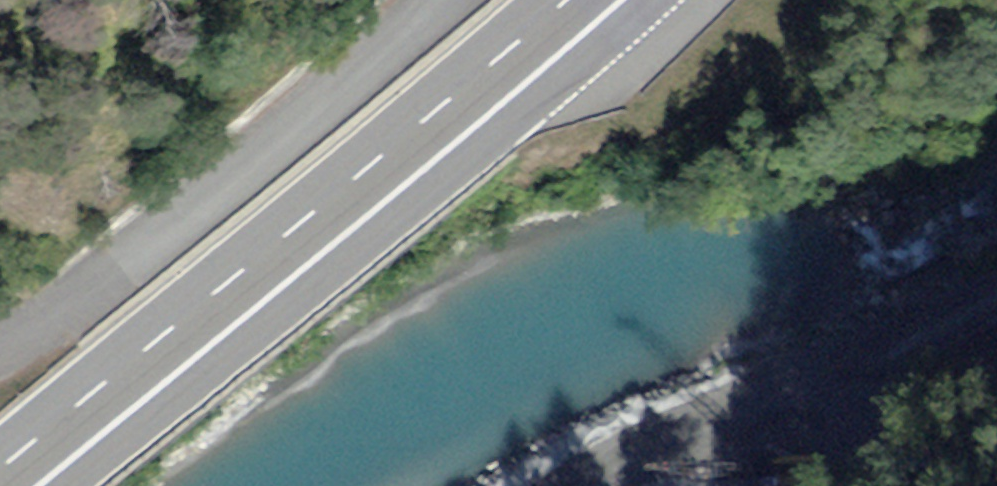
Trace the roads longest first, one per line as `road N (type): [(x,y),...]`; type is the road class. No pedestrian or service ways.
road 1 (primary): [(0,471),(578,0)]
road 2 (unclassified): [(0,338),(41,317),(440,0)]
road 3 (track): [(996,272),(613,485)]

